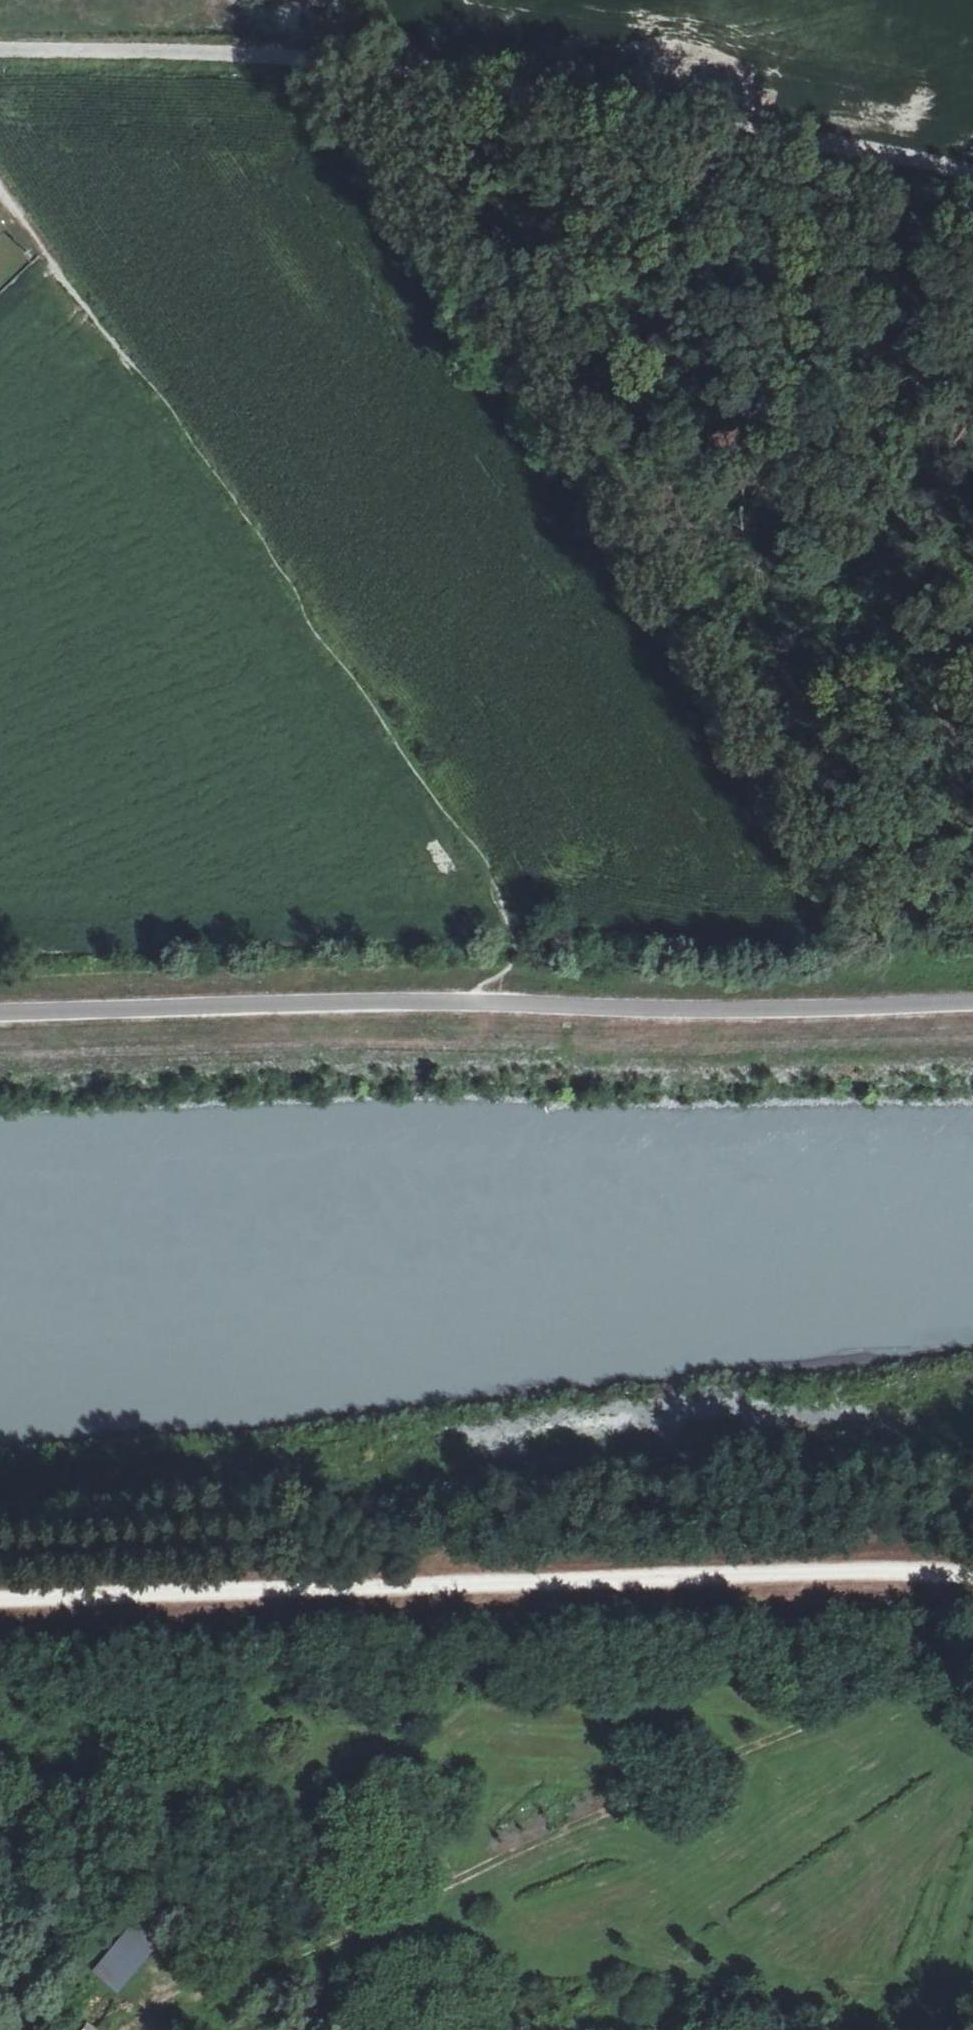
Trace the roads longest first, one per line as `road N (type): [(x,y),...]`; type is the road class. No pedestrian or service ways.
road 1 (unclassified): [(0,49),(313,50),(759,118),(972,176)]
road 2 (track): [(0,1597),(634,1569),(913,1564),(972,1574)]

